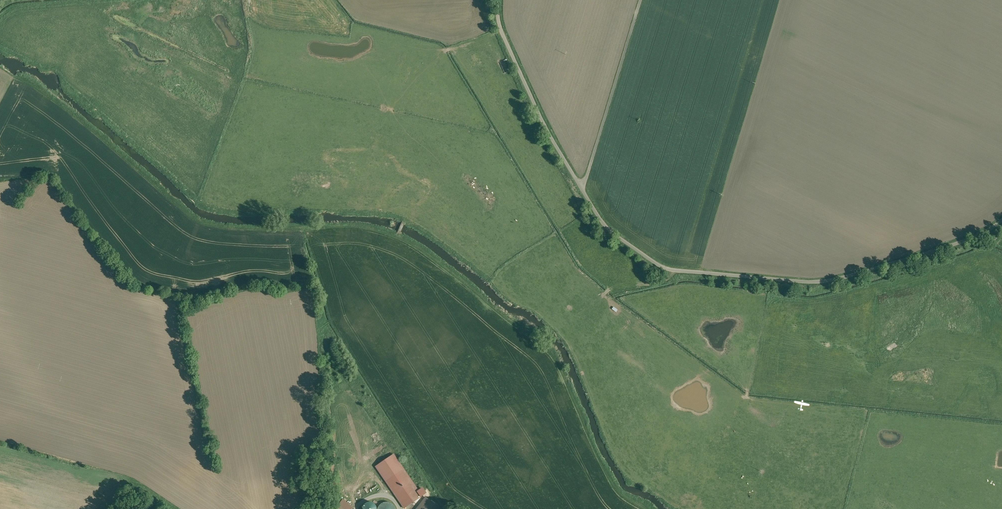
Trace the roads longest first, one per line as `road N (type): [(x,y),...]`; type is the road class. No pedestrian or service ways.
road 1 (residential): [(499,0),(504,45),(579,191),(618,243),(657,271),(806,284),(932,255),(1001,224)]

